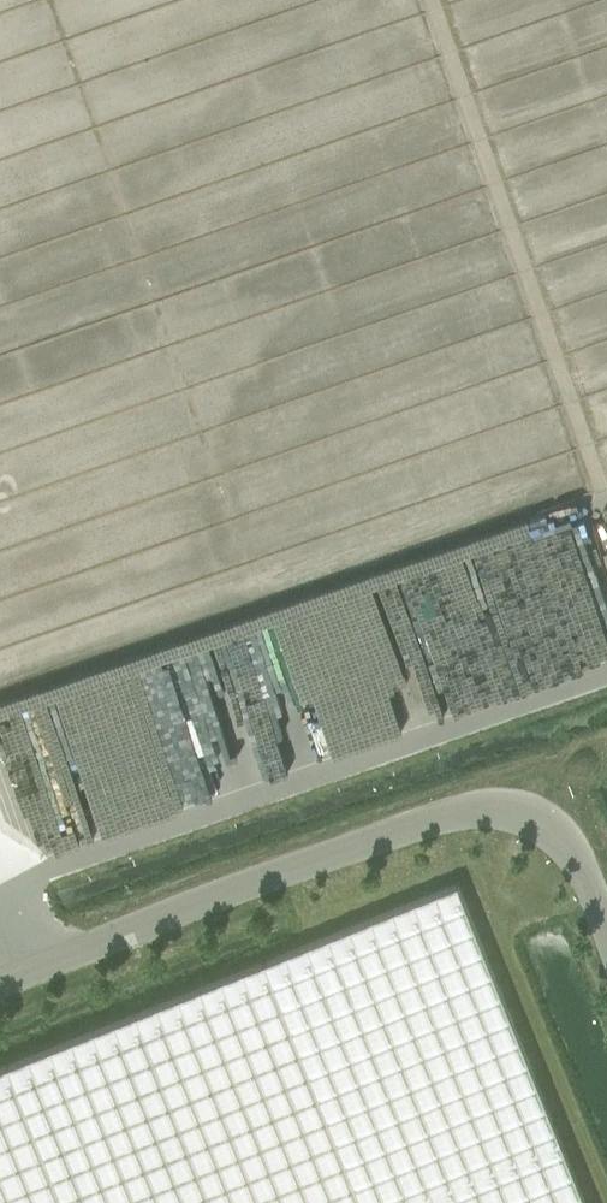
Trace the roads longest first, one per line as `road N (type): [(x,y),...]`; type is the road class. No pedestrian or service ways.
road 1 (unclassified): [(606,921),(558,845),(491,814),(418,825),(0,978)]

